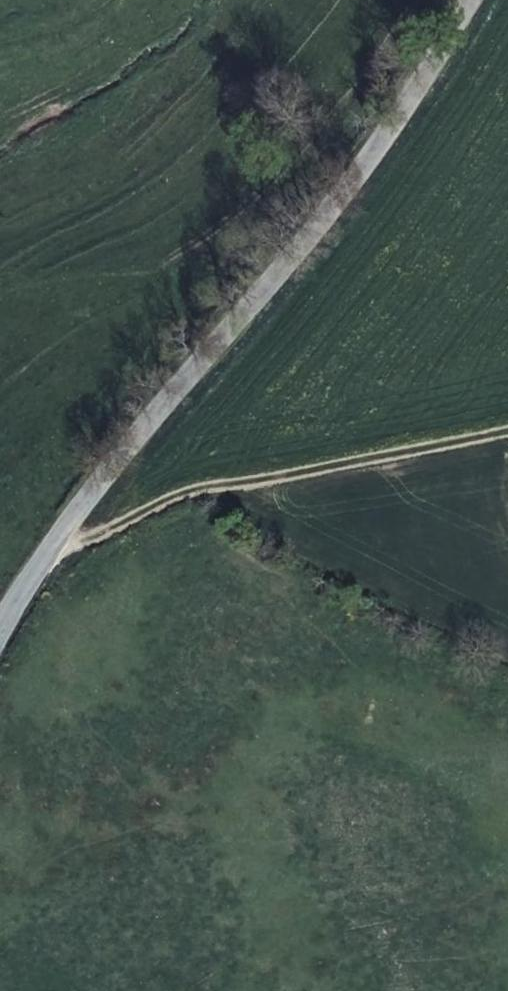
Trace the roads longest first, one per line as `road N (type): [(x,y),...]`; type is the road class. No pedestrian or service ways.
road 1 (unclassified): [(468,0),(398,120),(327,219),(97,490),(0,631)]
road 2 (track): [(507,427),(181,491),(44,560)]

